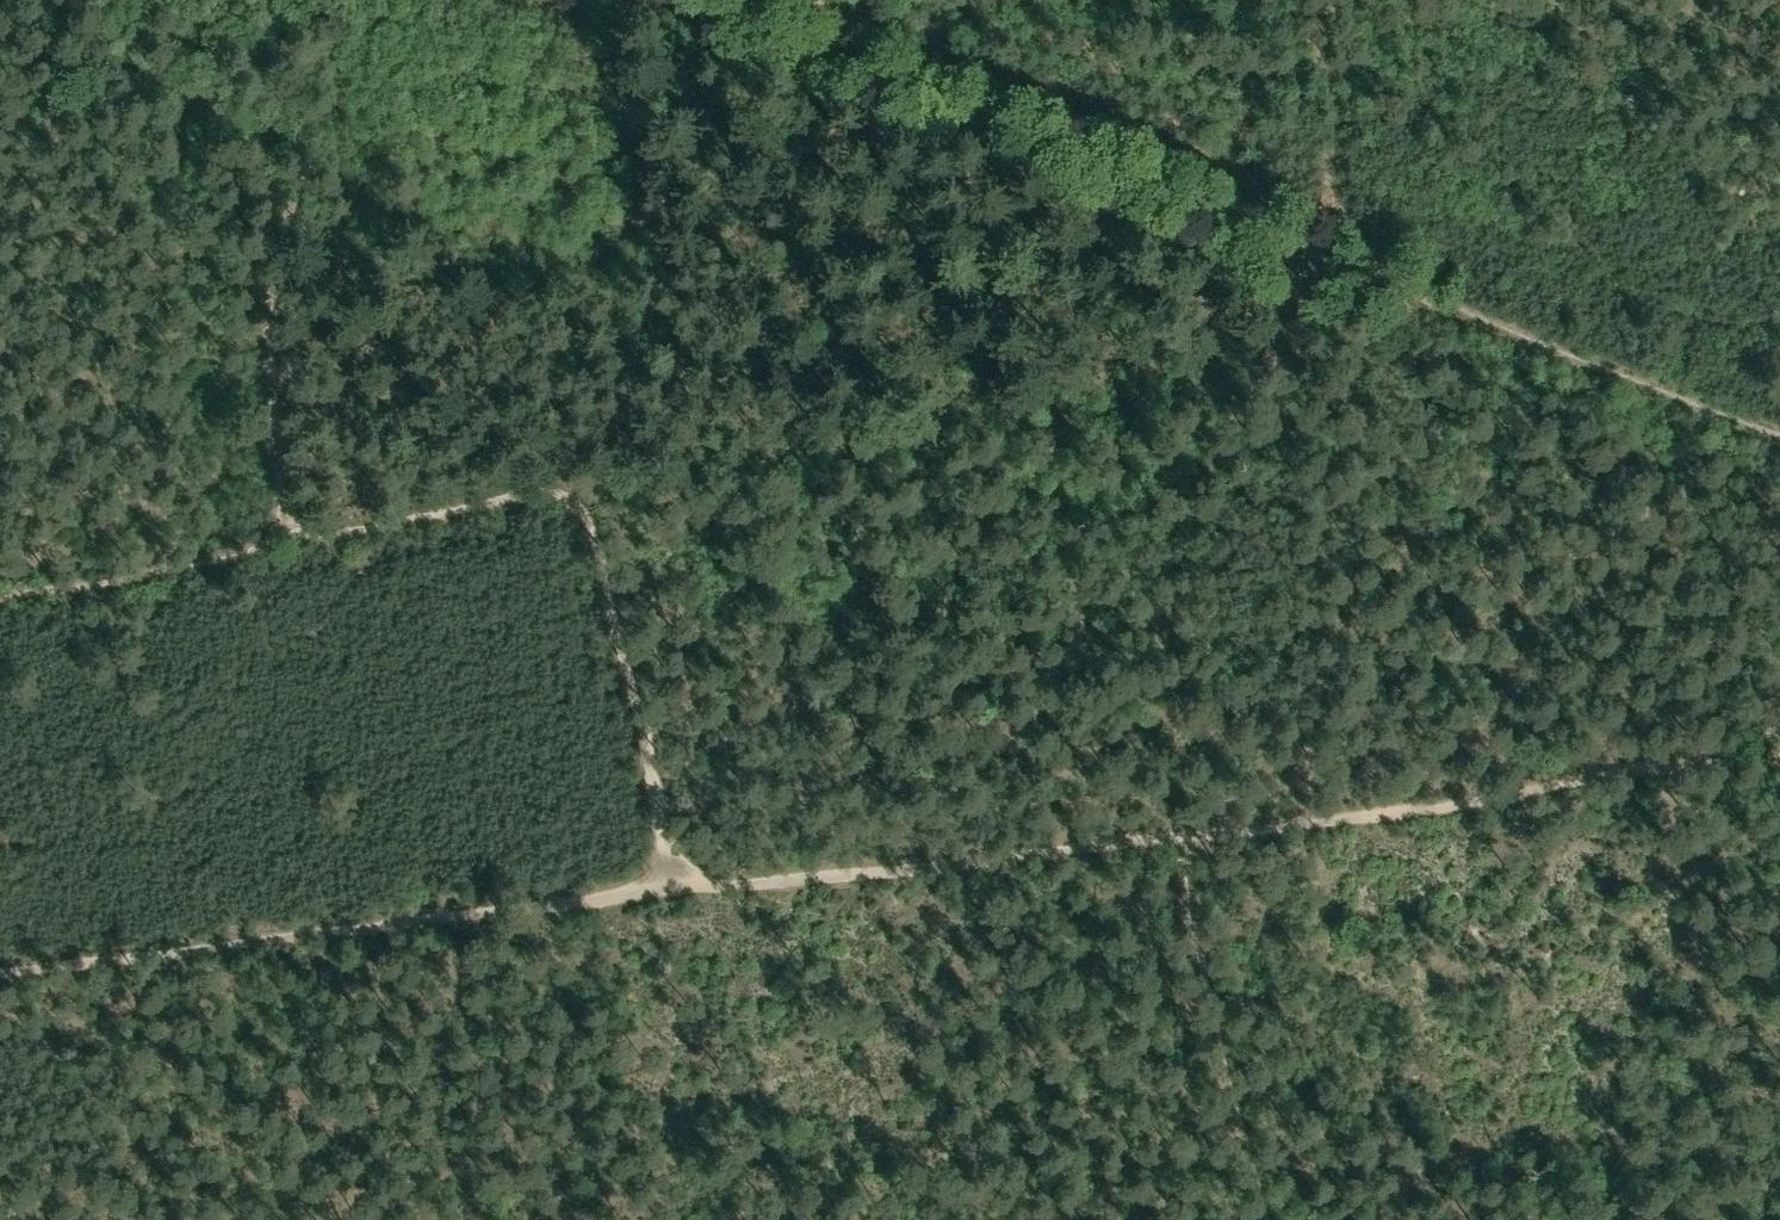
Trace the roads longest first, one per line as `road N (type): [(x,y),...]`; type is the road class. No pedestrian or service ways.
road 1 (track): [(1779,442),(675,0)]
road 2 (track): [(667,891),(628,667),(589,522),(562,496),(283,535),(244,552),(0,601)]
road 3 (track): [(0,971),(667,891)]
road 4 (track): [(1182,839),(1779,755)]
road 5 (track): [(378,0),(316,152),(278,310),(283,535)]
road 6 (track): [(667,891),(1182,839)]

